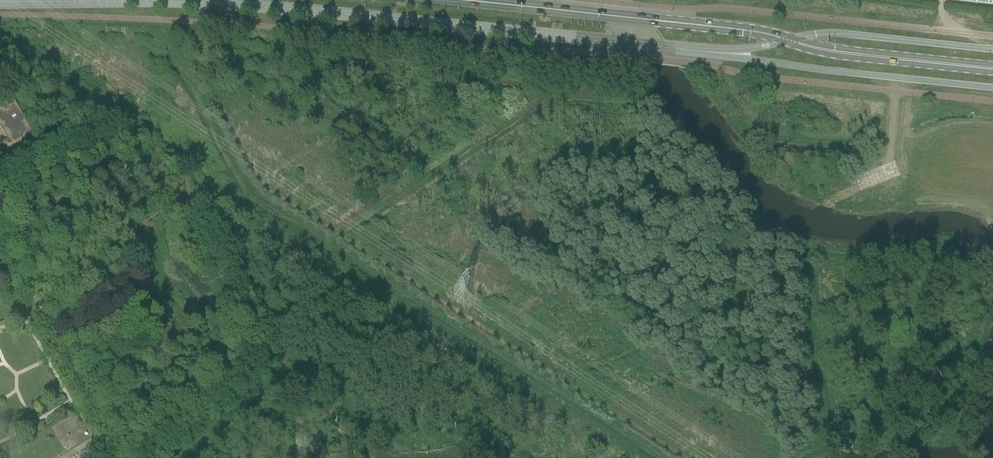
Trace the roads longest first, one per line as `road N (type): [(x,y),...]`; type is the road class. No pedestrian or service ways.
road 1 (secondary): [(648,20),(759,32),(834,53),(992,69)]
road 2 (secondary): [(648,20),(462,0)]
road 3 (track): [(0,186),(113,130)]

